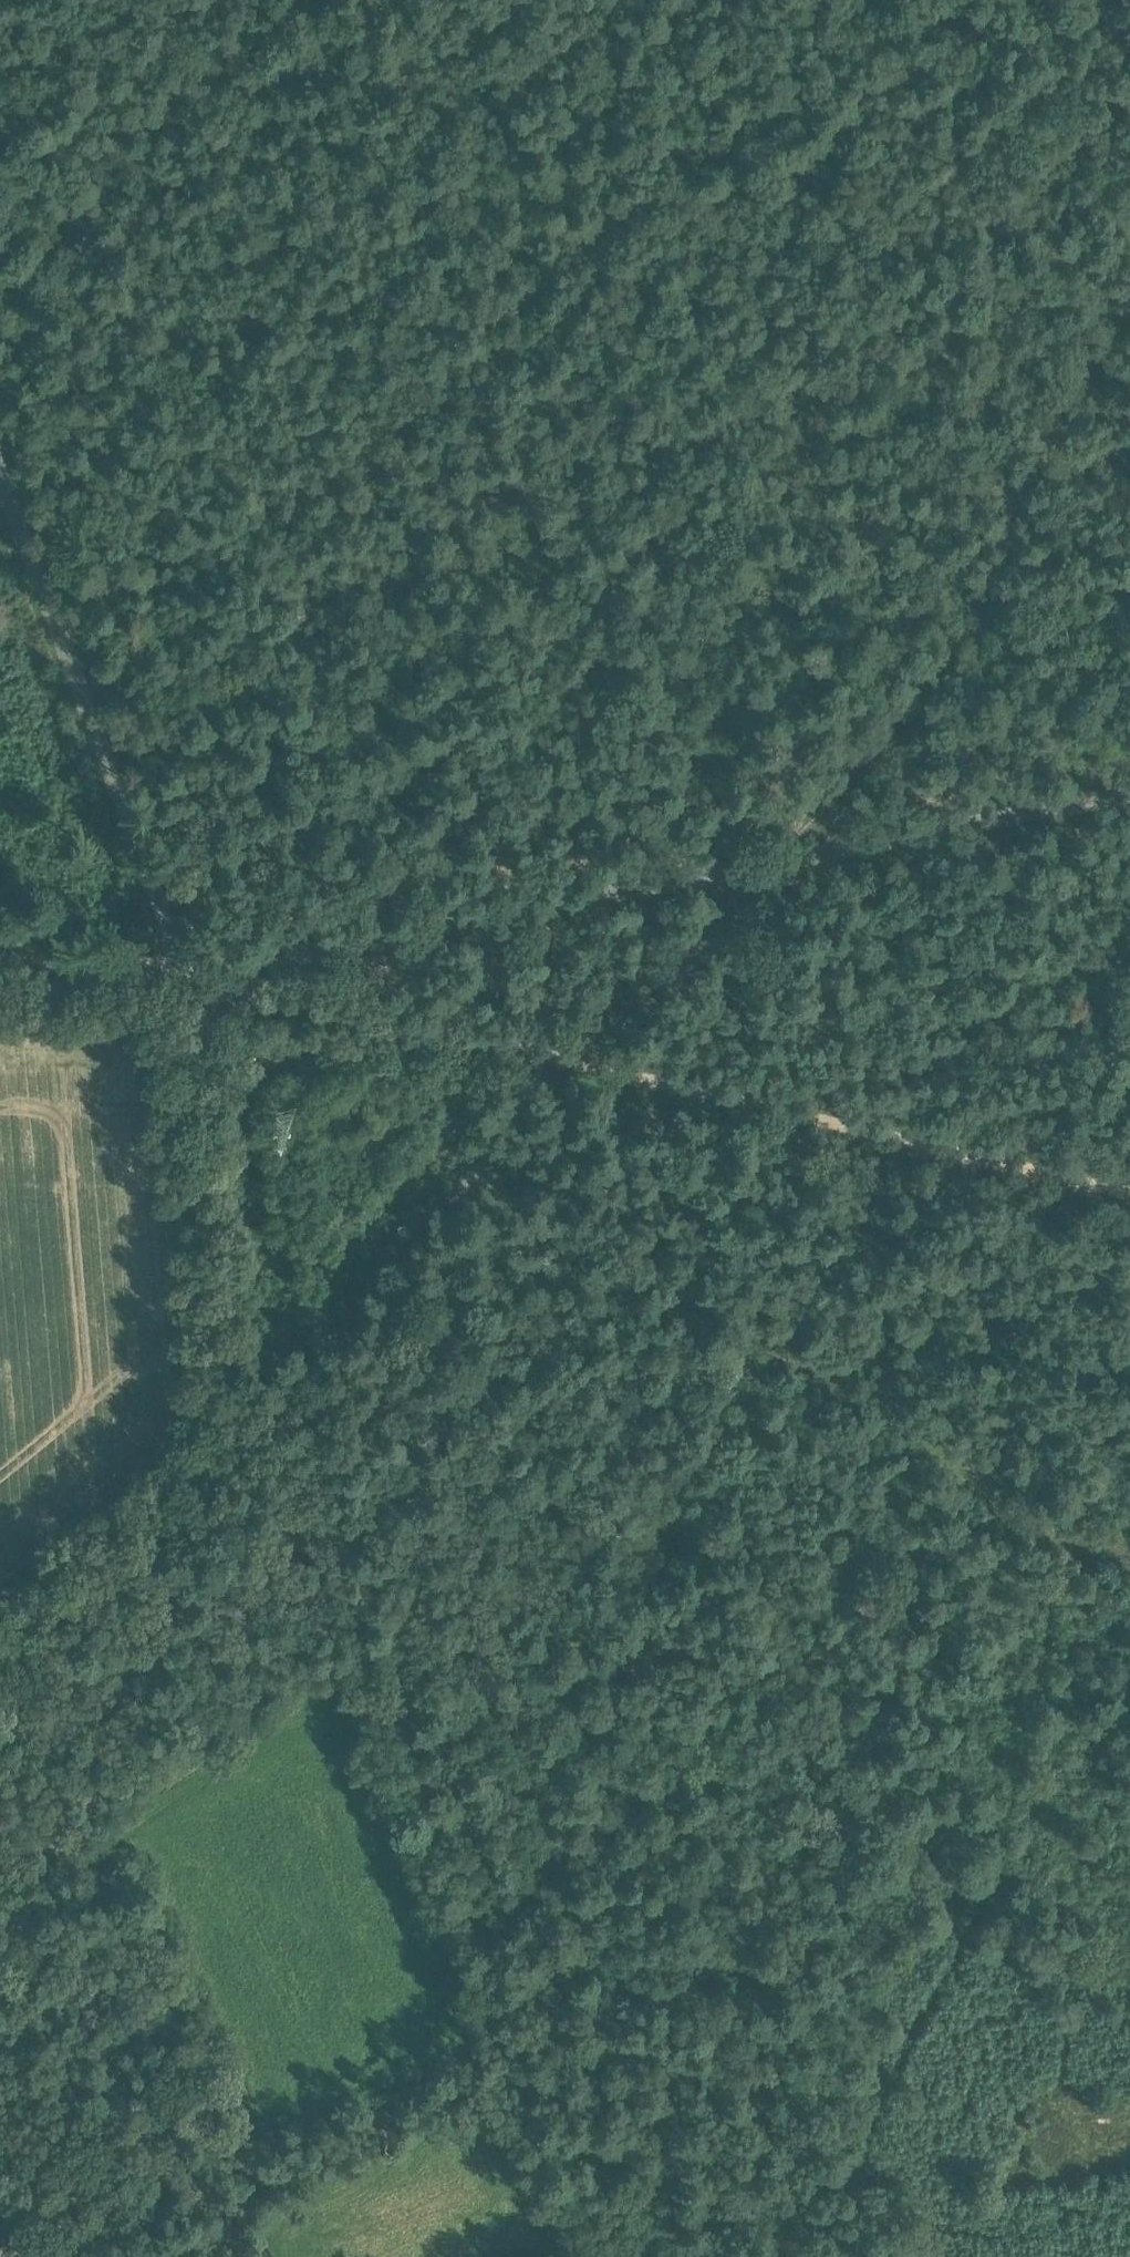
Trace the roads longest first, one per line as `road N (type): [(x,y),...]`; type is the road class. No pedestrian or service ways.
road 1 (unclassified): [(186,970),(215,972),(1129,794)]
road 2 (track): [(567,1061),(540,1076),(469,1174),(208,1488),(0,1664)]
road 3 (track): [(837,2256),(853,2183),(892,2073),(984,1896),(1056,1592),(1079,1547),(1129,1525)]
road 4 (track): [(1129,1564),(908,1422),(754,1350),(612,1269),(469,1174)]
road 5 (track): [(789,861),(916,705),(985,599),(1022,506),(1129,305)]
road 6 (track): [(567,1061),(1129,1194)]
road 7 (unclassified): [(186,970),(0,481)]
road 8 (track): [(215,972),(266,993),(567,1061)]
road 9 (track): [(567,1061),(758,866)]
road 10 (unclassified): [(0,963),(186,970)]
road 11 (track): [(1129,173),(1115,138),(1122,41),(1113,0)]

